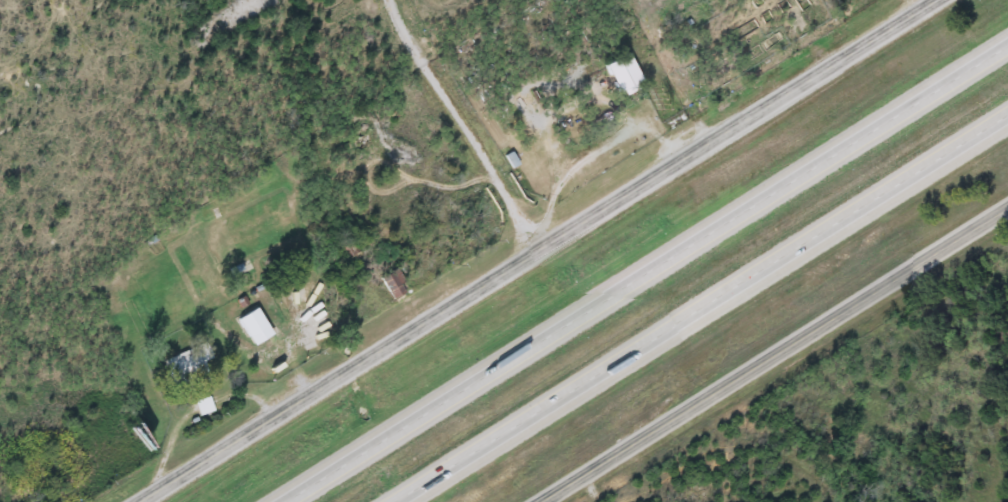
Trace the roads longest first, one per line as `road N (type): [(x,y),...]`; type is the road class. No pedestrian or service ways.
road 1 (tertiary): [(134,501),(938,0)]
road 2 (motorway): [(1007,48),(283,501)]
road 3 (motorway): [(395,501),(1007,115)]
road 4 (tertiary): [(1007,199),(530,501)]

